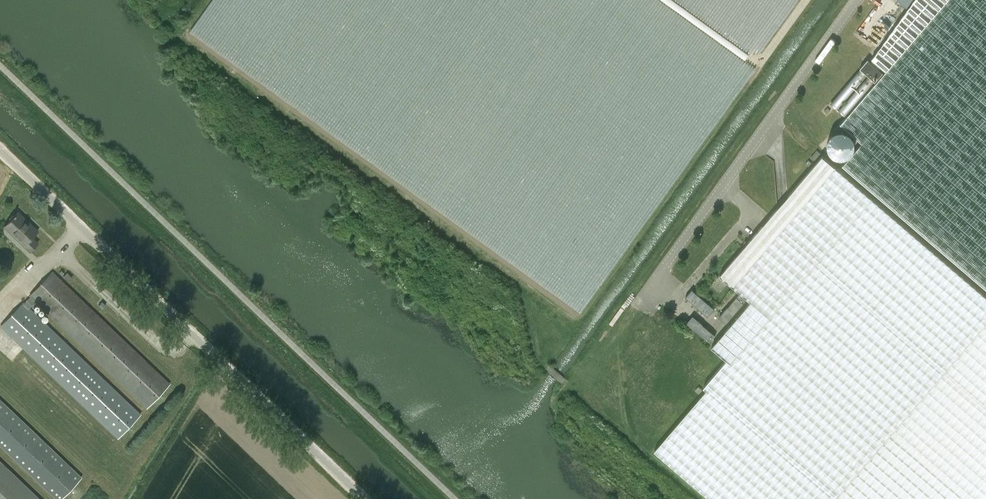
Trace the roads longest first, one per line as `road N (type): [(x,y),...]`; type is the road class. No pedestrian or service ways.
road 1 (tertiary): [(366,498),(0,149)]
road 2 (unclassified): [(665,269),(858,0)]

